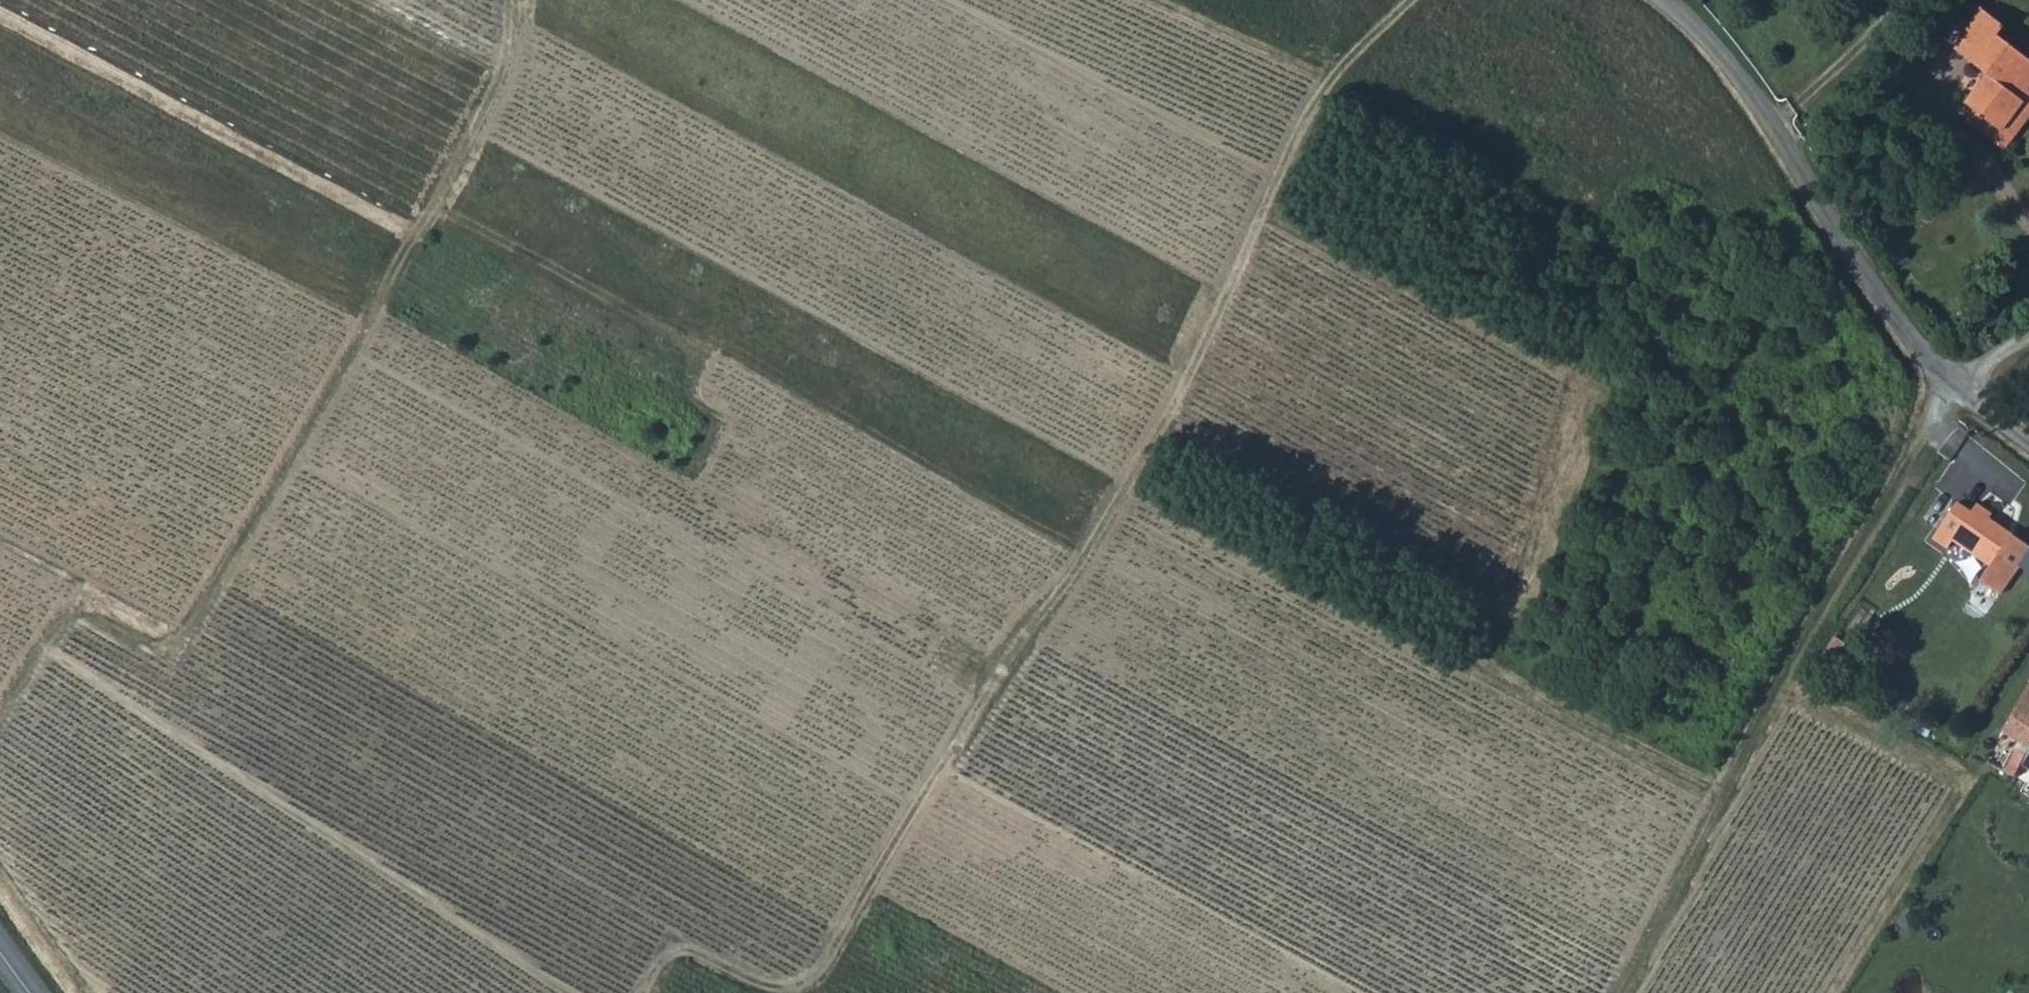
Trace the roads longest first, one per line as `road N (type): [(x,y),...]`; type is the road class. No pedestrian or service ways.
road 1 (track): [(1628,992),(1776,692),(1950,380)]
road 2 (unclassified): [(2028,442),(1950,380),(1876,292),(1726,56),(1668,0)]

